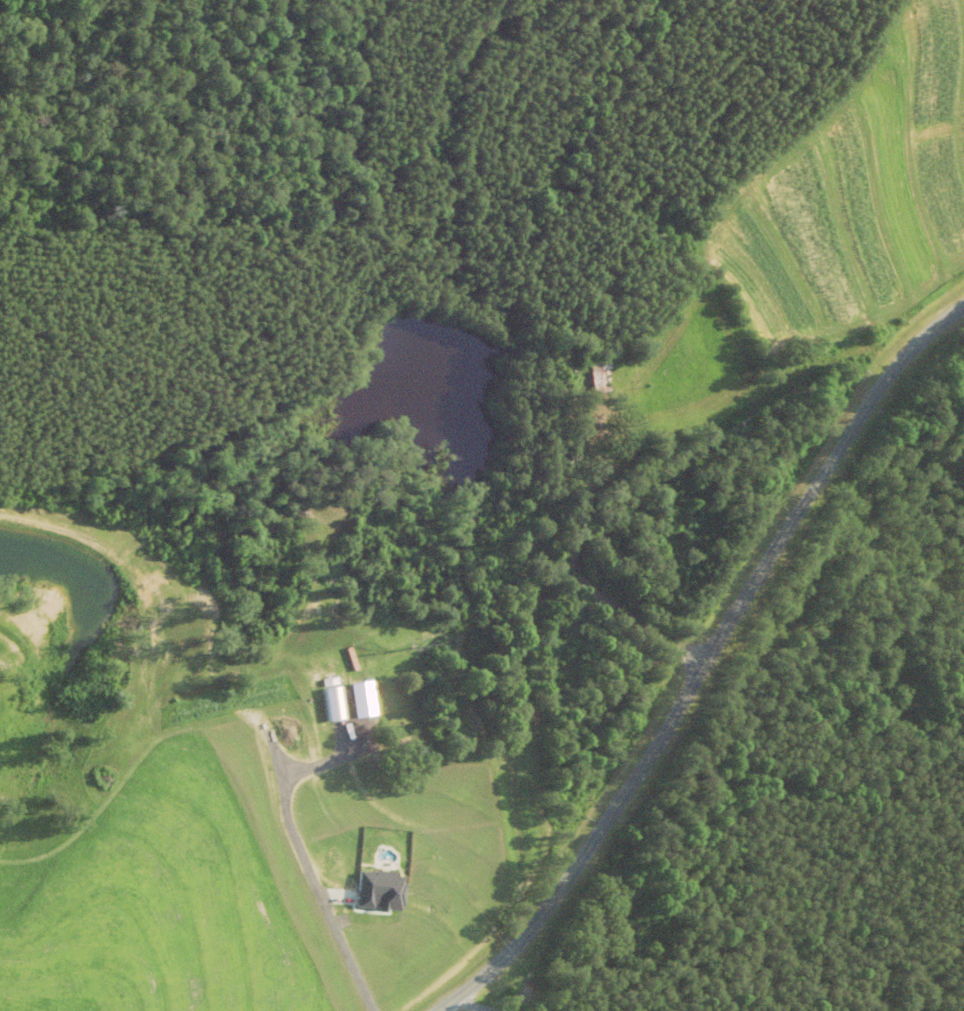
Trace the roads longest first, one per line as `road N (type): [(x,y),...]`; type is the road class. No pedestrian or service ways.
road 1 (residential): [(440,1010),(519,947),(551,909),(860,420),(901,360),(963,302)]

